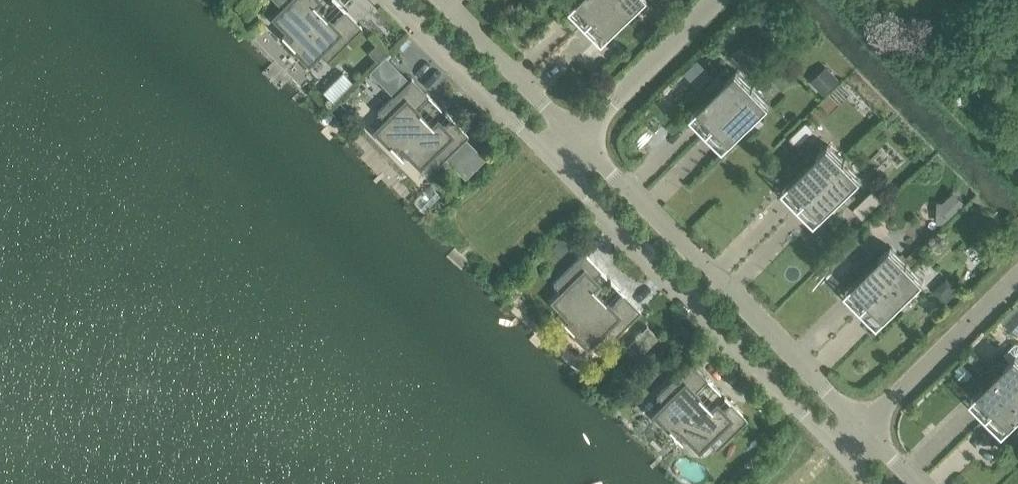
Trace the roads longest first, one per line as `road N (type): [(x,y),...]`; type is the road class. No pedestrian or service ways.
road 1 (residential): [(863,422),(579,135)]
road 2 (residential): [(559,156),(835,447)]
road 3 (residential): [(395,0),(559,156)]
road 4 (residential): [(863,422),(1017,275)]
road 5 (residential): [(579,135),(721,0)]
road 6 (residential): [(579,135),(446,0)]

